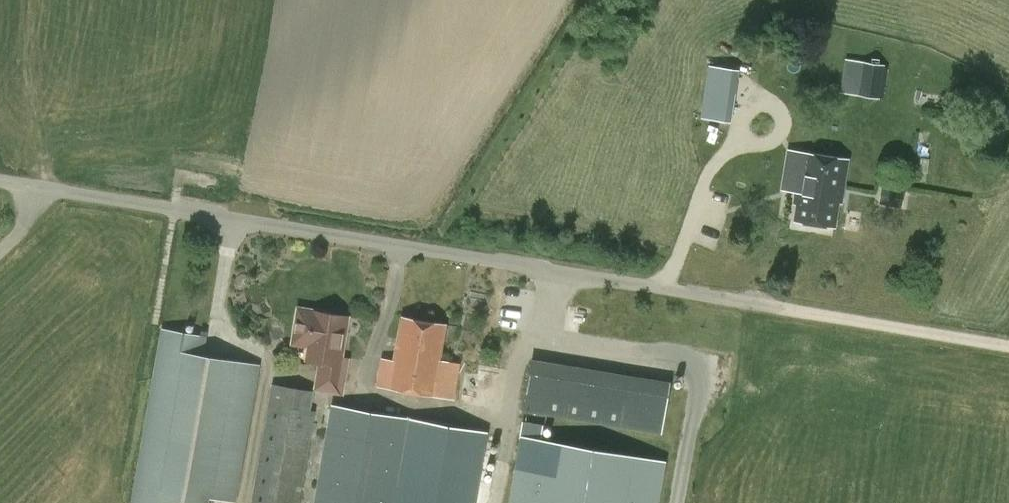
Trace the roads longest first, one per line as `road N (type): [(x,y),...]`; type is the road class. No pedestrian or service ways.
road 1 (unclassified): [(1008,345),(0,182)]

